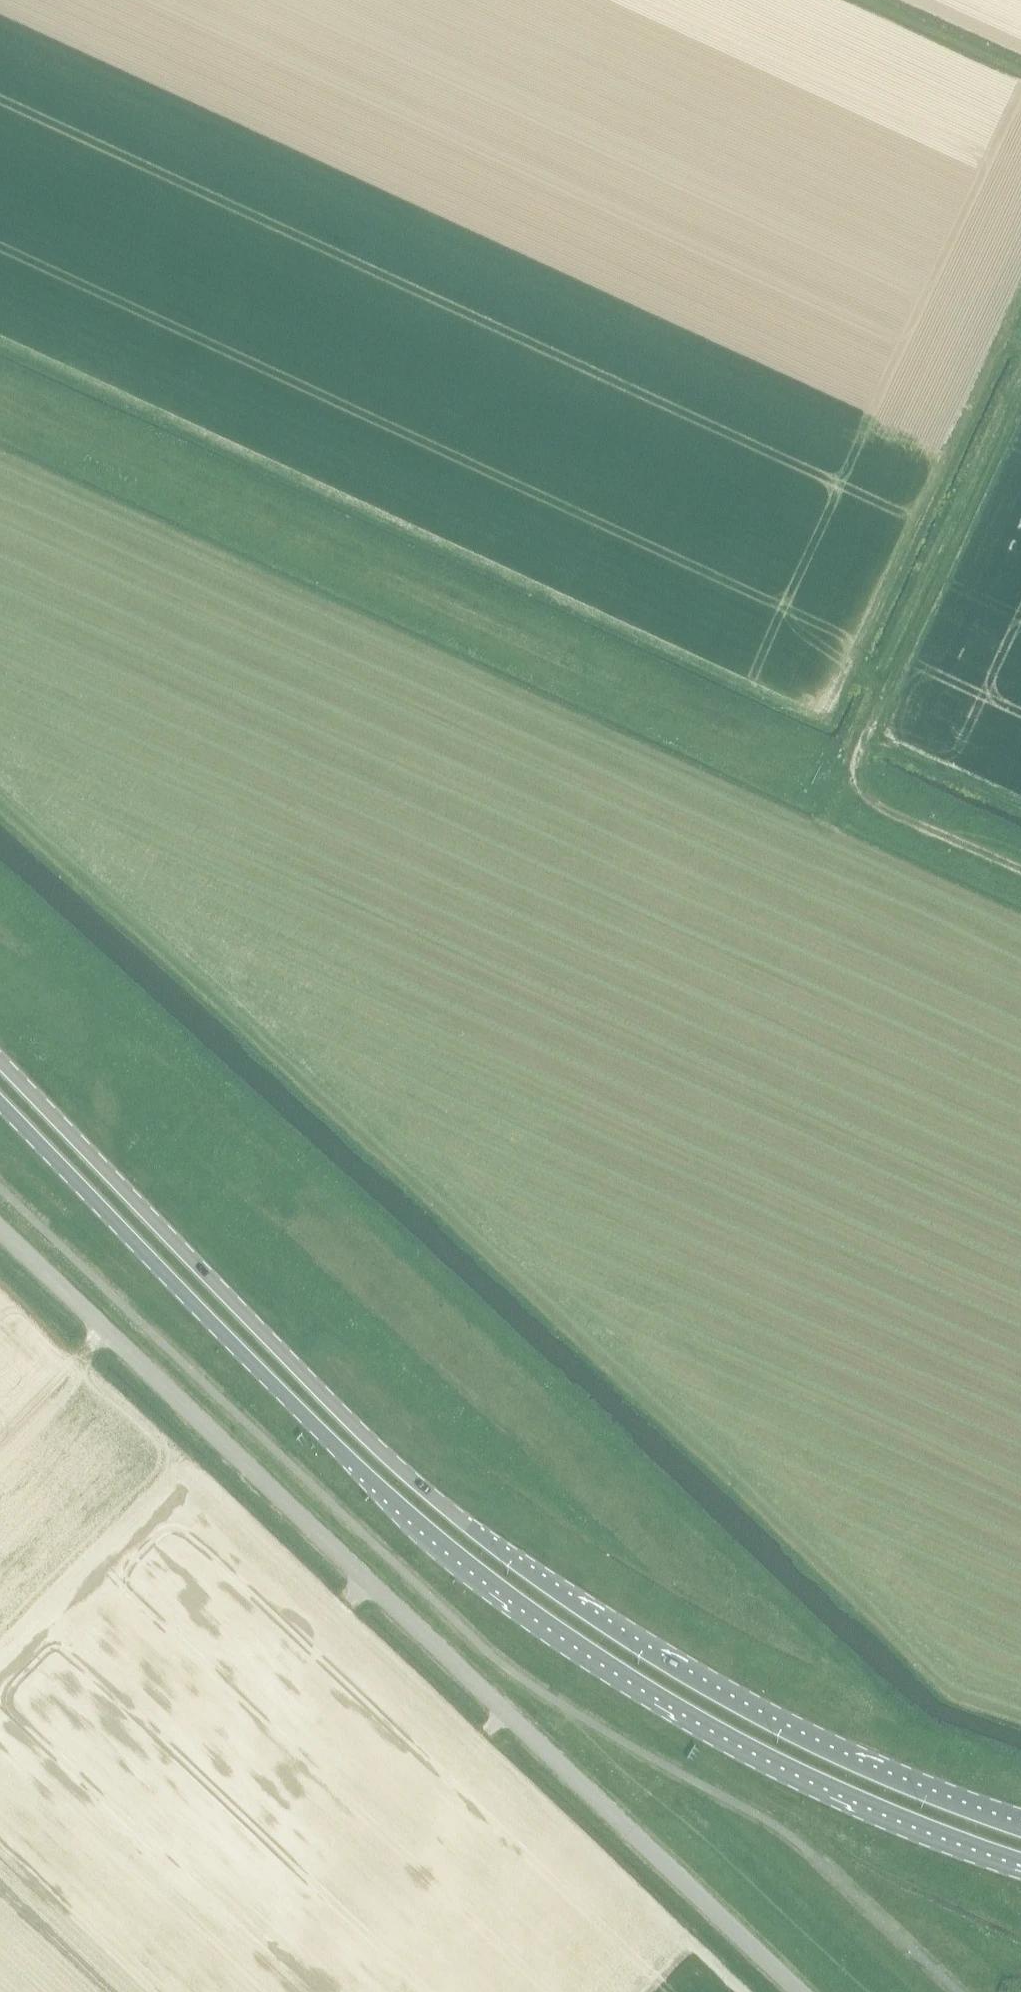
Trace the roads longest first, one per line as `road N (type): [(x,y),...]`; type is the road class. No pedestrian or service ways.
road 1 (primary): [(0,1101),(349,1462),(525,1610),(756,1754),(1020,1865)]
road 2 (primary): [(1020,1822),(774,1718),(583,1604),(470,1526),(345,1415),(0,1058)]
road 3 (unclassified): [(799,1991),(0,1229)]
road 4 (track): [(0,402),(861,791)]
road 5 (track): [(1020,403),(853,768),(861,791)]
road 6 (track): [(861,791),(1020,872)]

